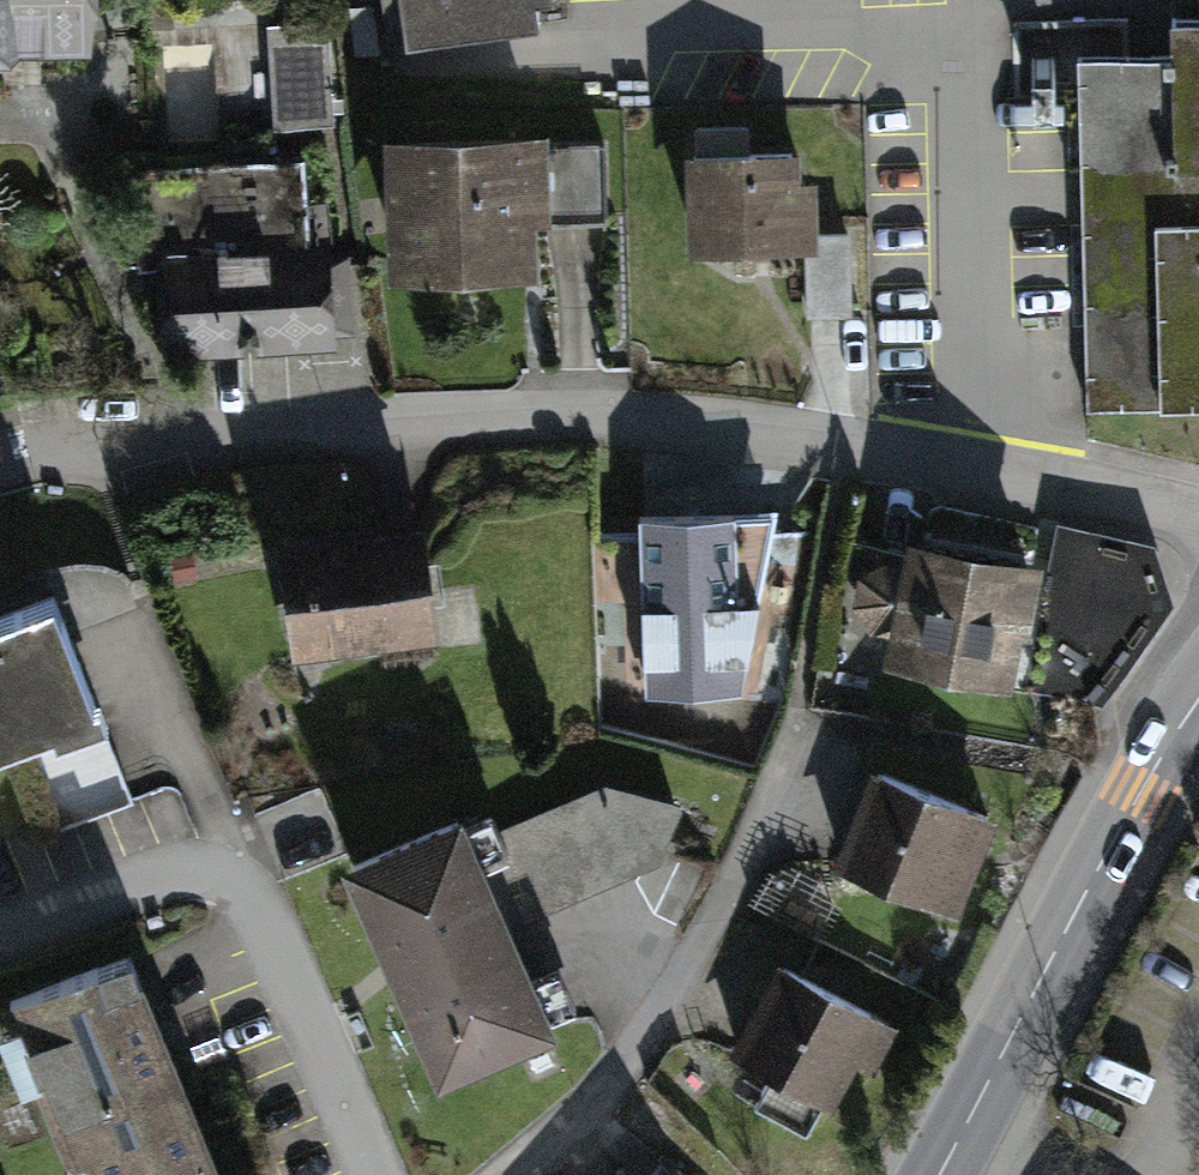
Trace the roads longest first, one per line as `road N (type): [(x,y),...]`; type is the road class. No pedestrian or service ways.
road 1 (residential): [(1198,523),(988,465),(582,410),(292,410),(0,457)]
road 2 (residential): [(374,1174),(256,864),(141,844),(0,905)]
road 3 (residential): [(500,1174),(627,1057),(735,887),(816,718)]
road 4 (primary): [(1198,708),(1137,797),(939,1174)]

